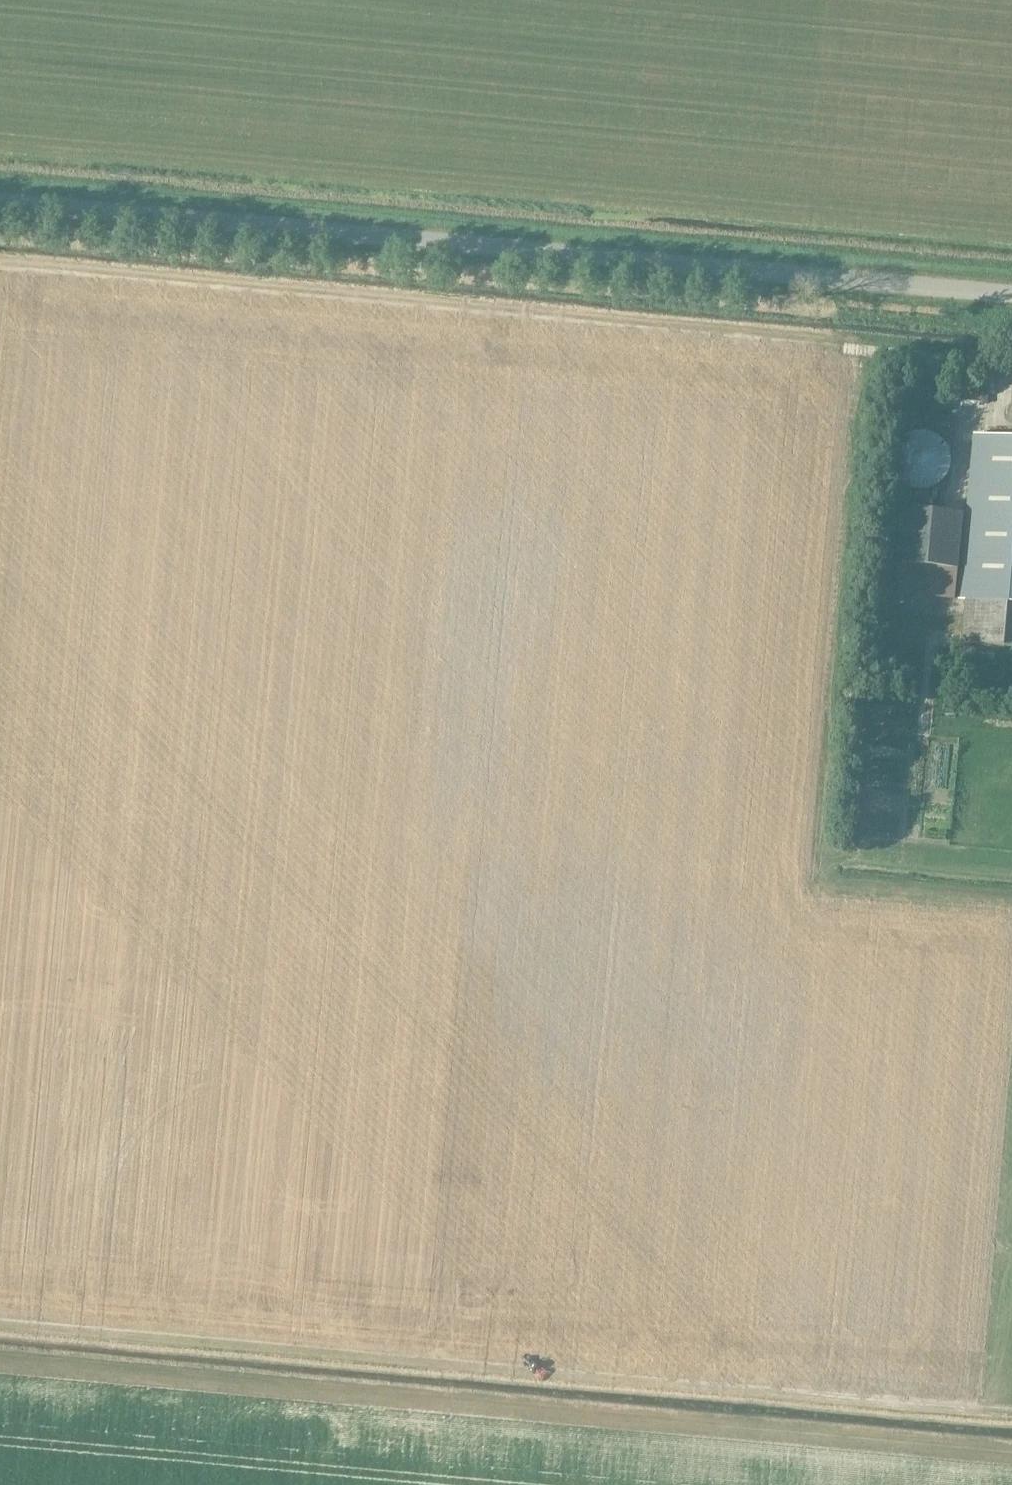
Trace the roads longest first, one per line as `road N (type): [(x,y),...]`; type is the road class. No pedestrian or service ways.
road 1 (unclassified): [(1011,302),(0,207)]

